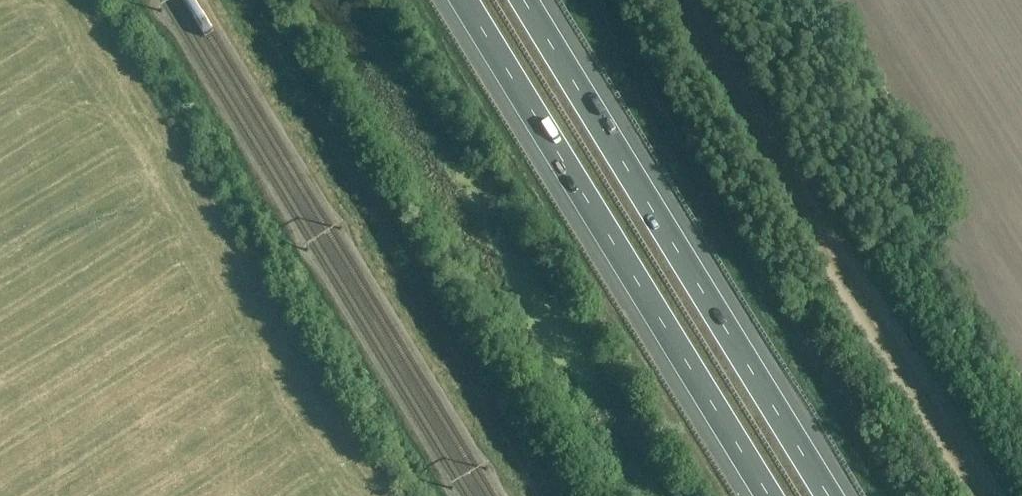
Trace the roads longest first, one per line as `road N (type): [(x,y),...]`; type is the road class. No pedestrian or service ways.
road 1 (track): [(680,0),(988,495)]
road 2 (motorway): [(464,0),(769,495)]
road 3 (motorway): [(827,495),(522,0)]
road 4 (track): [(558,495),(256,0)]

